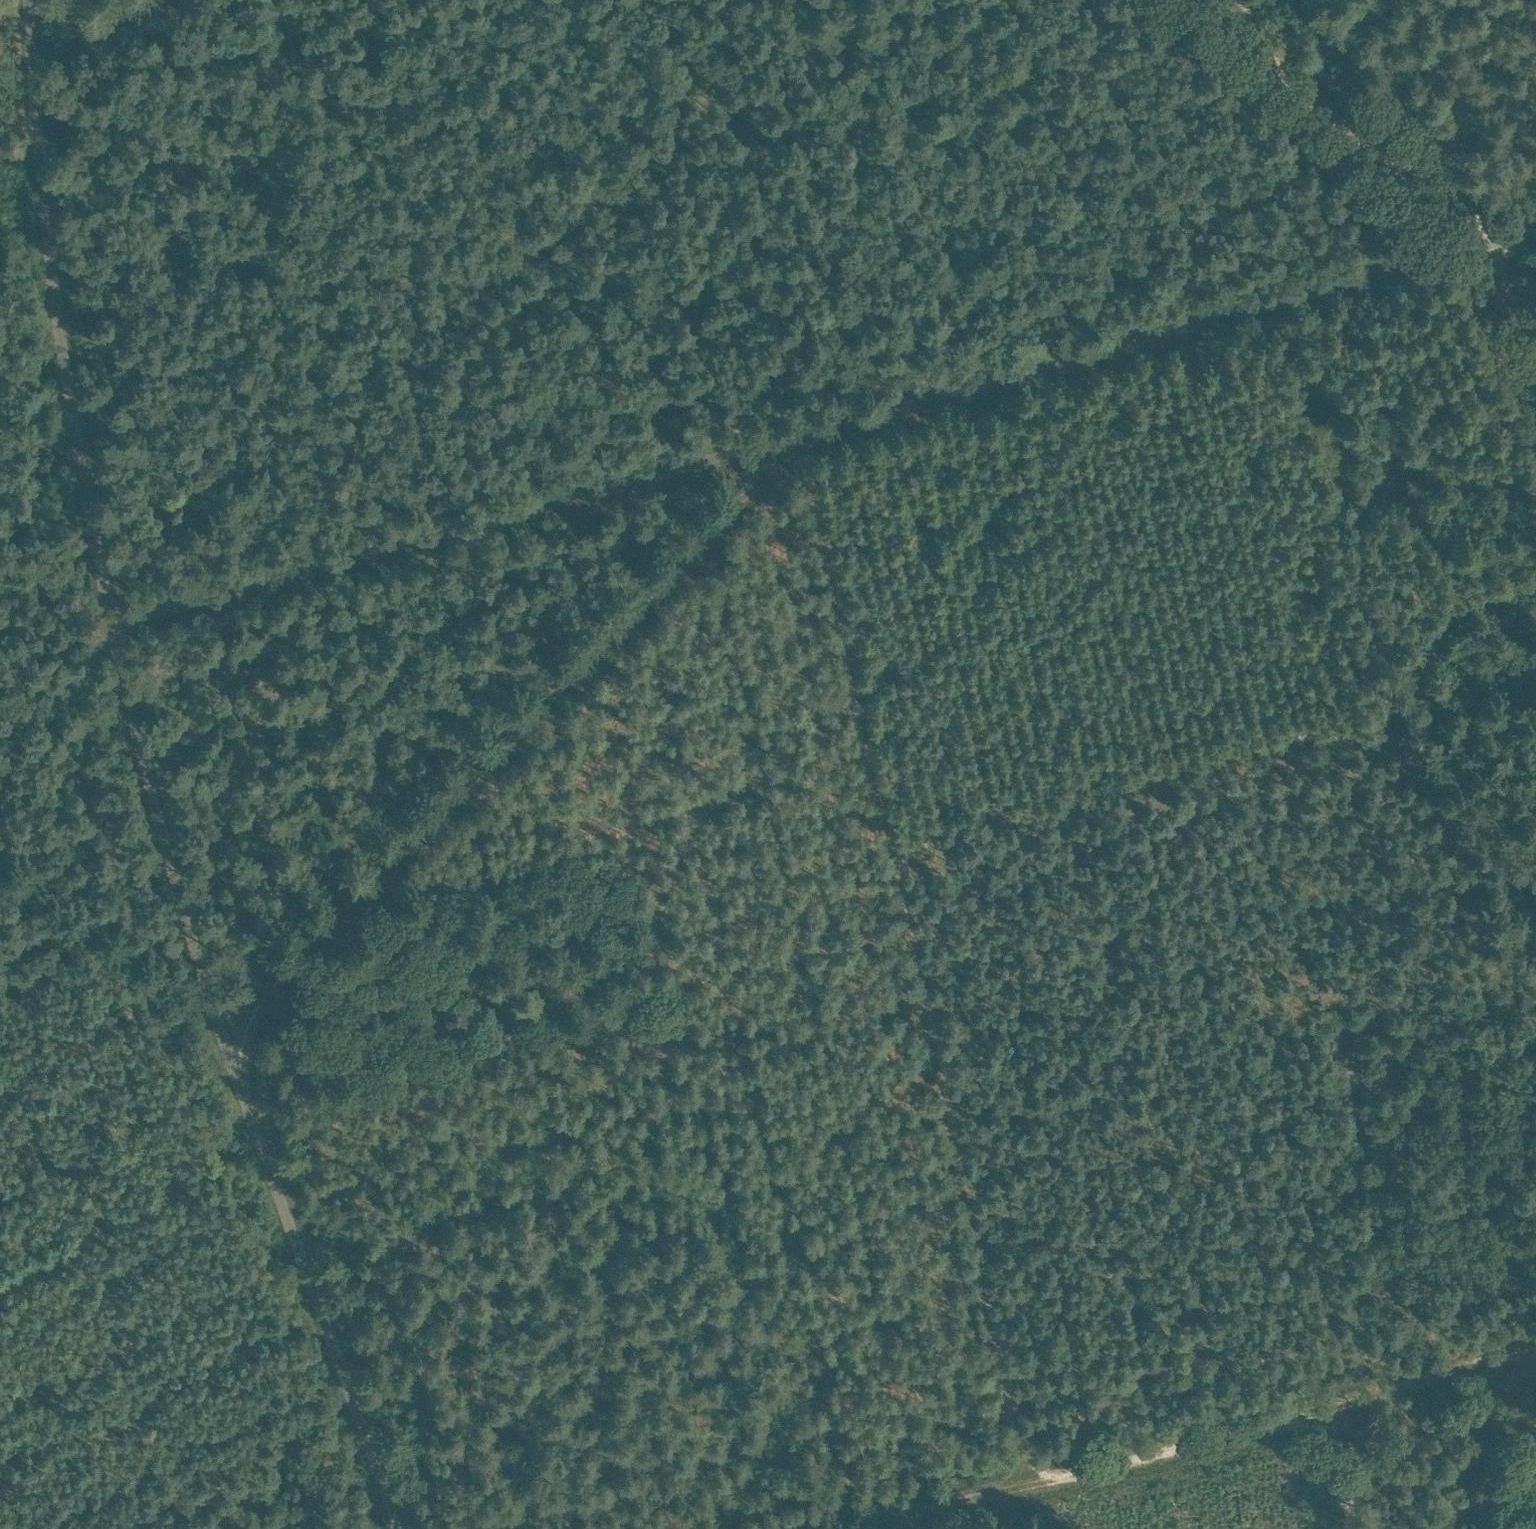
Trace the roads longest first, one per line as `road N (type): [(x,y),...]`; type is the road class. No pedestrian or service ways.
road 1 (track): [(833,1528),(1254,1420),(1327,1410)]
road 2 (track): [(1535,1350),(1327,1410)]
road 3 (track): [(27,70),(141,0)]
road 4 (track): [(1327,1410),(1365,1528)]

